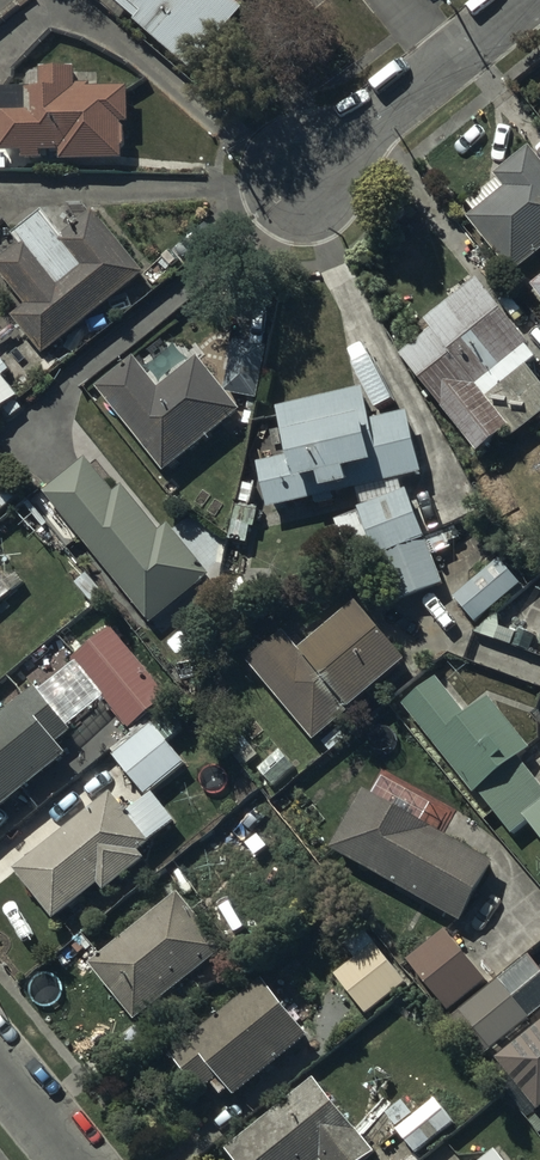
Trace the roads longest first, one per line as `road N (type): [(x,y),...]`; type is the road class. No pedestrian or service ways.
road 1 (residential): [(529,0),(307,179)]
road 2 (residential): [(81,1159),(0,1059)]

